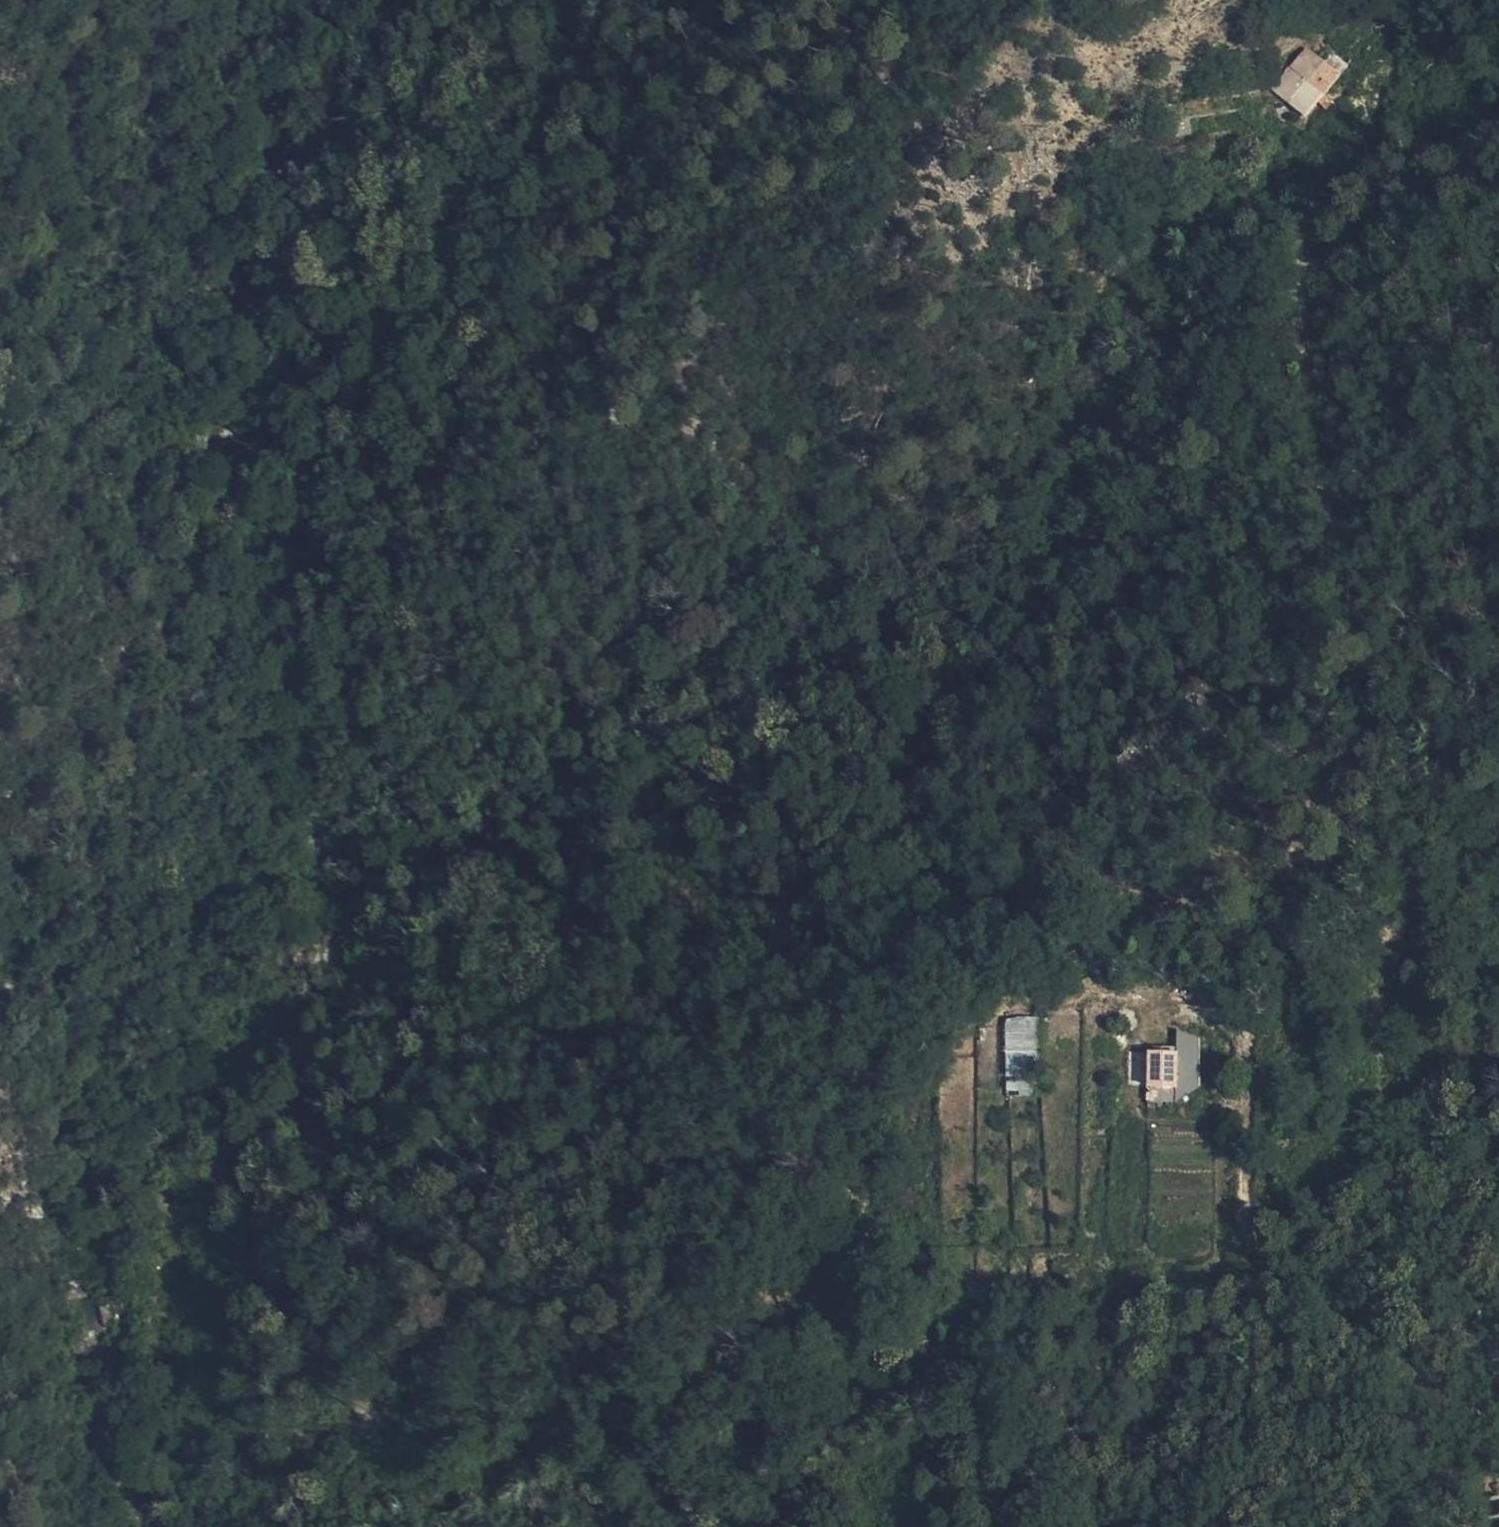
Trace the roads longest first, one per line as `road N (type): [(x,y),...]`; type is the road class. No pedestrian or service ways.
road 1 (track): [(1316,218),(1306,318),(1350,618),(1314,794),(1287,993),(1255,1054),(1253,1248),(1352,1347),(1498,1426)]

